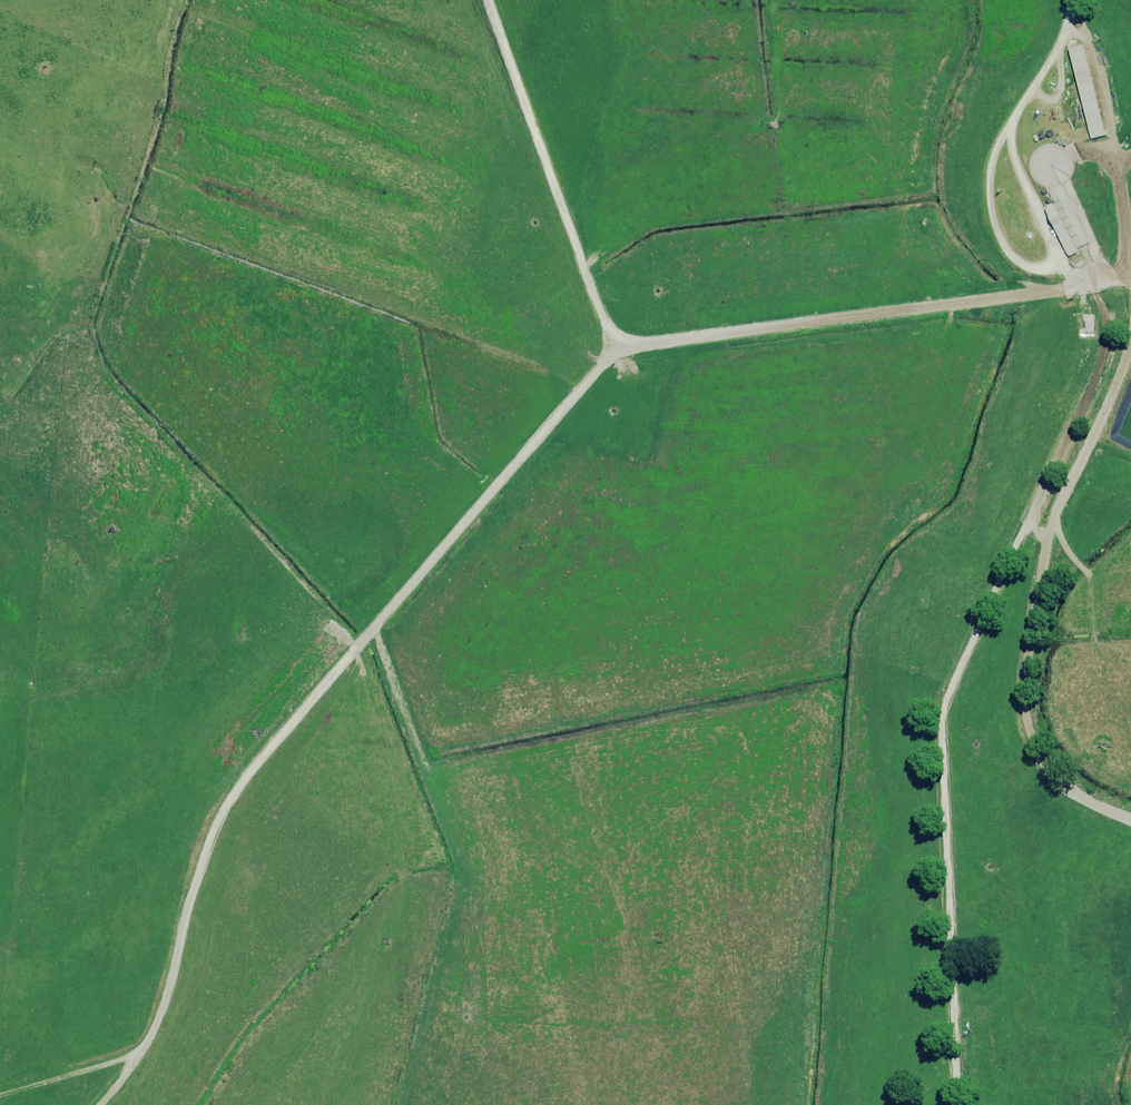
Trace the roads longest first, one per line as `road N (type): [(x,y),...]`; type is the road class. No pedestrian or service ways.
road 1 (track): [(1130,277),(634,346),(607,359),(226,805),(187,909),(164,1009),(100,1104)]
road 2 (track): [(1093,283),(1107,319),(1096,376),(943,720),(958,1104)]
road 3 (track): [(1130,353),(1052,522),(1024,691),(1028,727),(1052,777),(1130,819)]
road 4 (track): [(1076,26),(991,165),(1000,236),(1024,265),(1044,269),(1055,249),(1014,155)]
road 5 (track): [(621,352),(488,0)]
road 6 (track): [(1071,0),(1110,108),(1130,254)]
road 7 (track): [(0,1095),(140,1055)]

